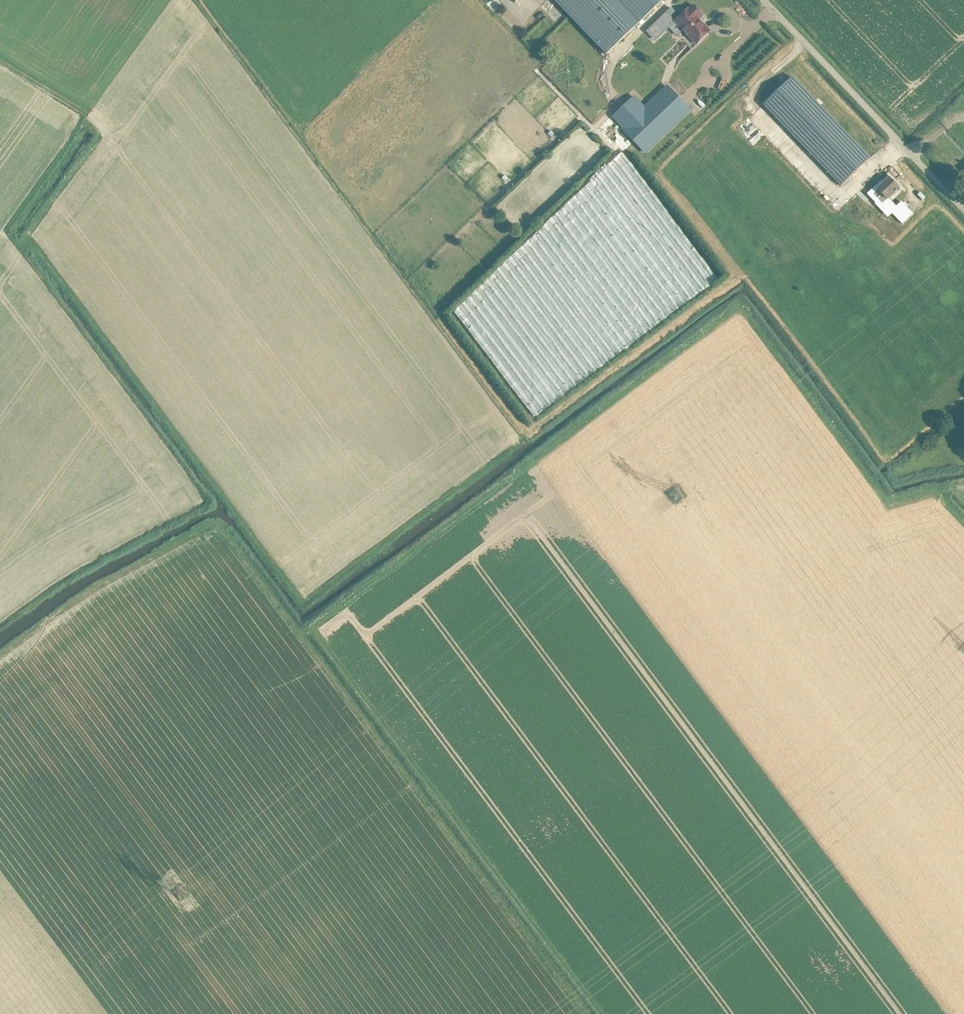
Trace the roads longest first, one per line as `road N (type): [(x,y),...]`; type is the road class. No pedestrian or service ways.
road 1 (unclassified): [(963,211),(762,0)]

